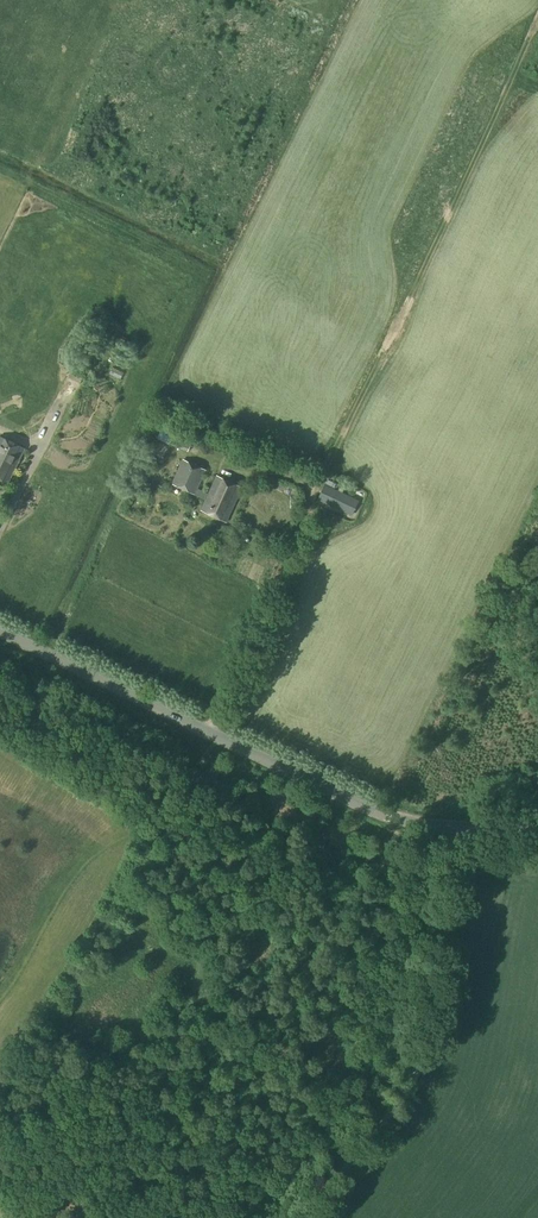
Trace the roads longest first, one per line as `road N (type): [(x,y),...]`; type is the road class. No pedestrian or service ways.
road 1 (tertiary): [(468,827),(362,807),(0,632)]
road 2 (unclassified): [(302,1217),(415,1076),(468,827)]
road 3 (track): [(165,798),(198,798),(243,825),(397,872),(460,870)]

